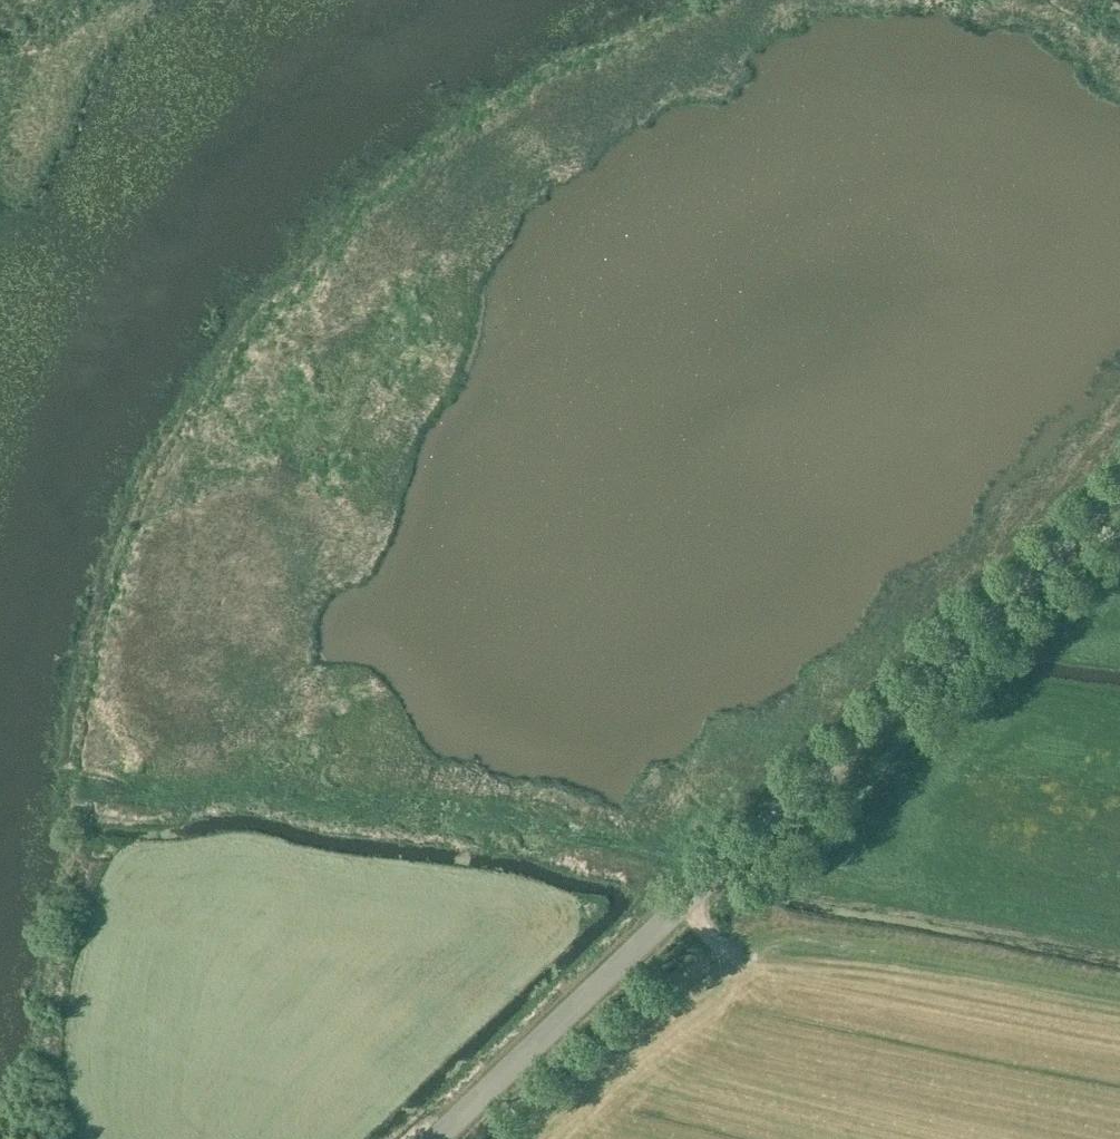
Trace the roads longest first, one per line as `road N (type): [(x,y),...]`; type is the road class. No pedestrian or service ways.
road 1 (tertiary): [(435,1138),(1119,486)]

